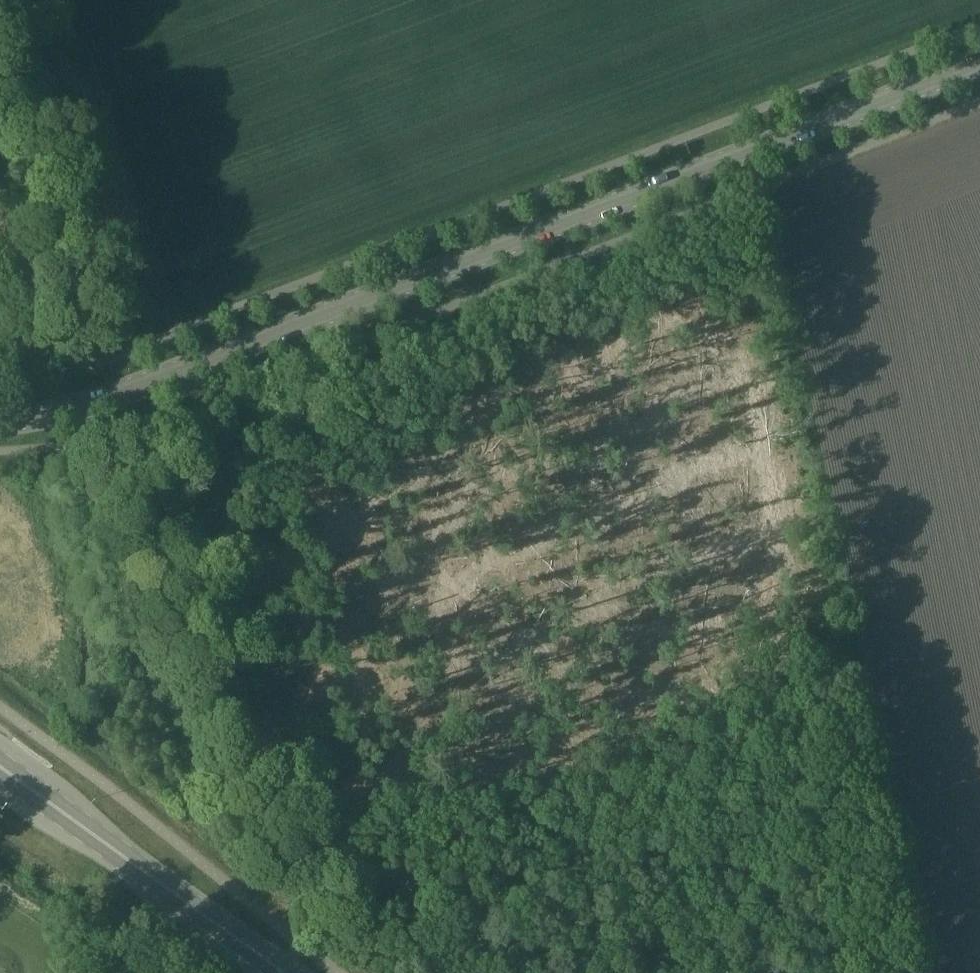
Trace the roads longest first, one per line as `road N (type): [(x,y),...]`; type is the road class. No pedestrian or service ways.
road 1 (secondary): [(0,423),(54,414),(979,65)]
road 2 (primary): [(284,972),(0,768)]

